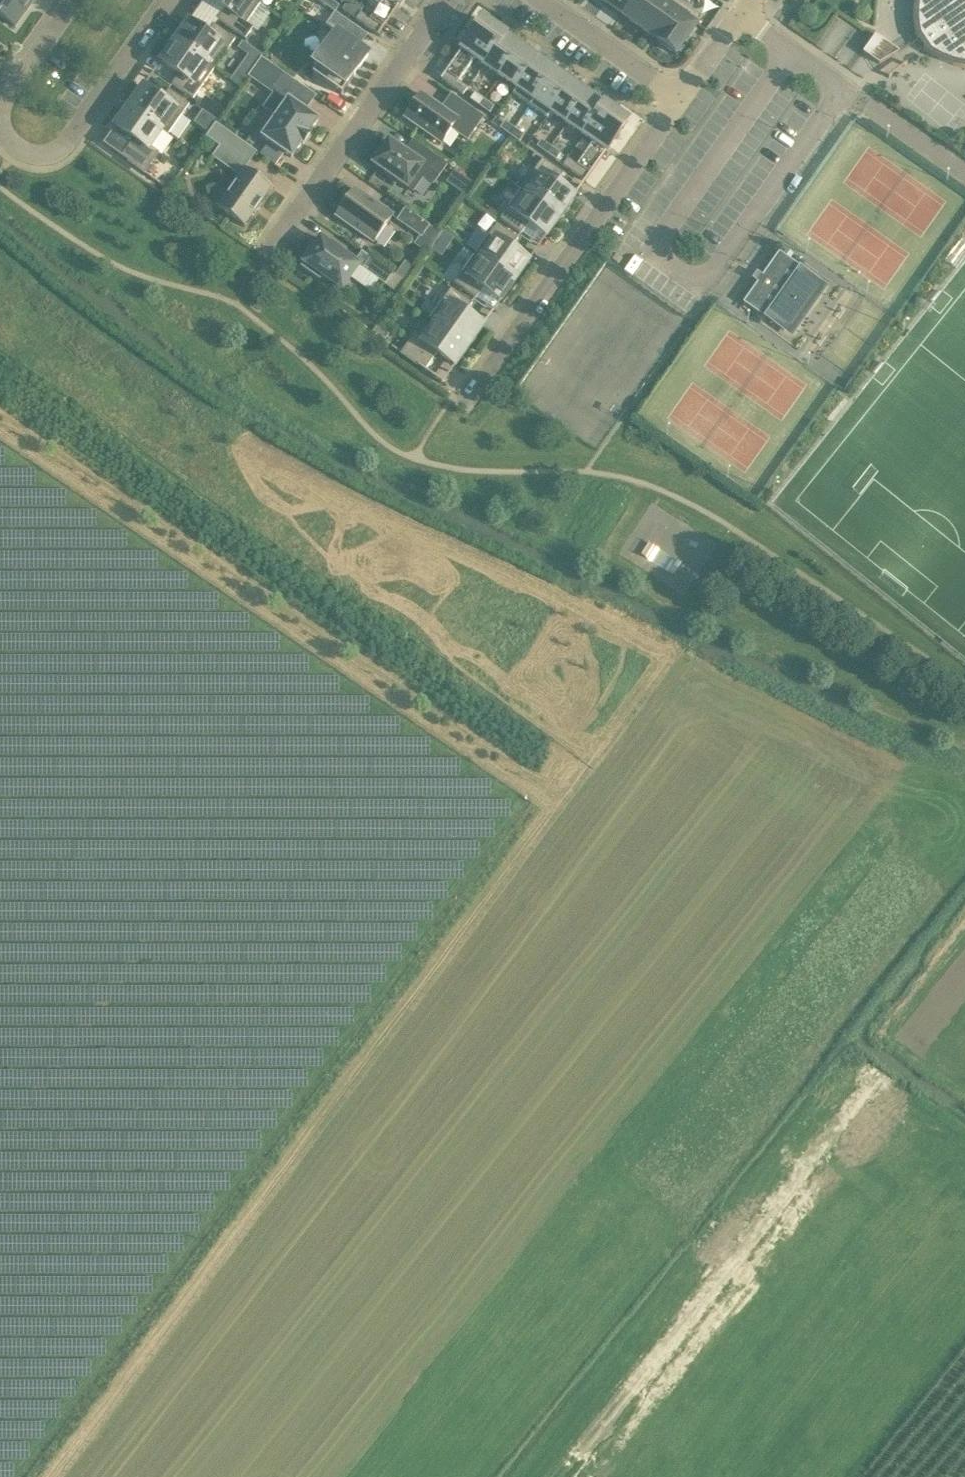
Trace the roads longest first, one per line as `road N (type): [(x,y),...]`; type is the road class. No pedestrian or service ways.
road 1 (track): [(868,1091),(559,1476)]
road 2 (residential): [(73,0),(2,105),(8,137),(27,153),(65,146),(168,0)]
road 3 (residential): [(682,97),(469,398)]
road 4 (residential): [(261,256),(443,0)]
road 5 (residential): [(682,97),(542,0)]

